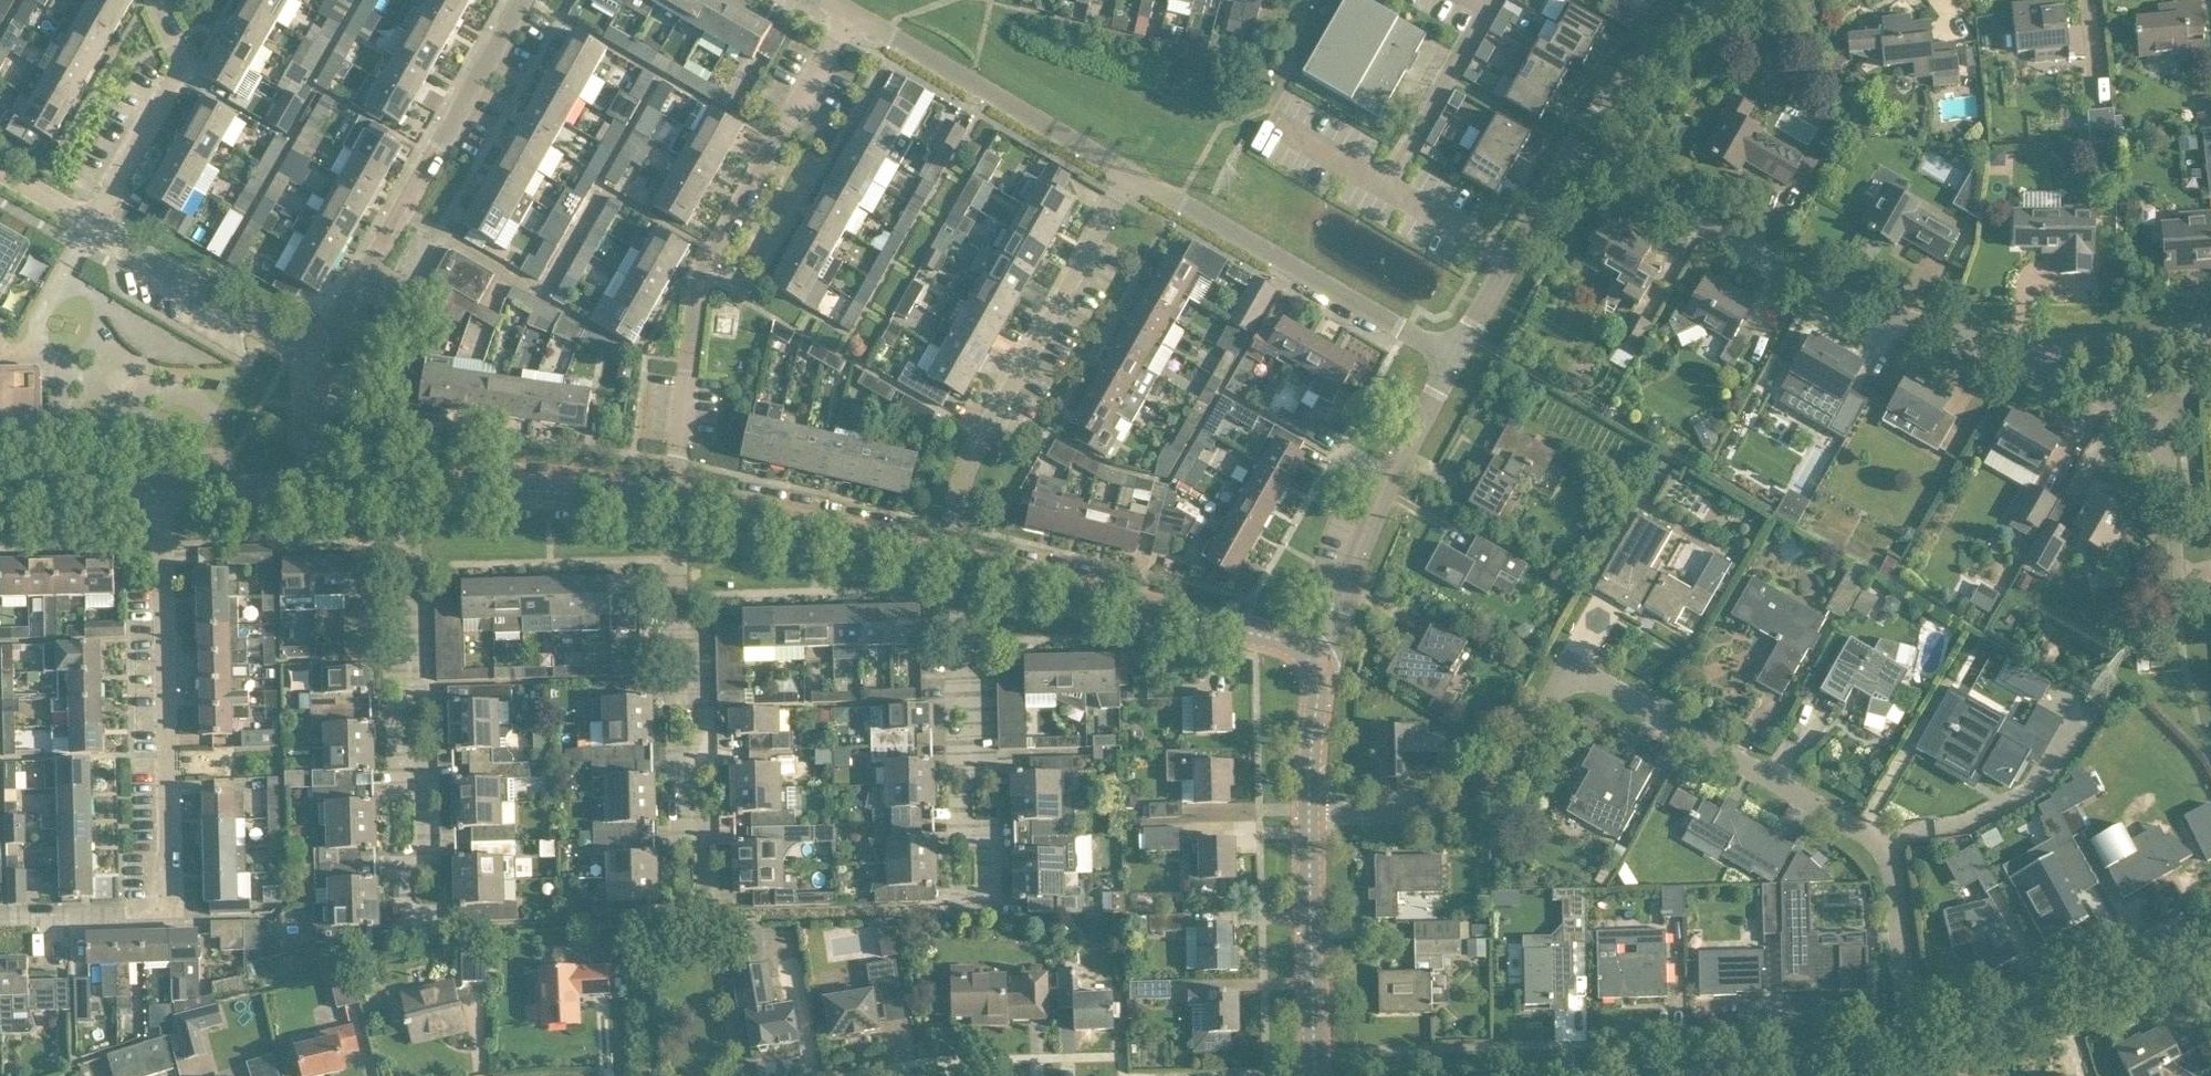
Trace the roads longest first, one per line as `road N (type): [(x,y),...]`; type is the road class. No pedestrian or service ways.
road 1 (residential): [(1909,1043),(1889,851),(1587,677),(1563,687),(1494,799),(1461,817),(1308,816)]
road 2 (residential): [(0,921),(173,914),(162,492)]
road 3 (residential): [(672,504),(709,258),(854,17)]
road 4 (residential): [(2030,338),(1910,318),(1704,224),(1573,149)]
road 5 (residential): [(410,923),(409,870),(426,853),(425,778),(408,766),(404,703),(413,680),(409,487)]
road 6 (residential): [(703,906),(703,833),(687,823),(685,763),(704,747),(703,697),(680,671),(672,504)]
road 7 (residential): [(947,559),(982,433),(1127,174)]
road 8 (residential): [(316,361),(521,0)]
road 9 (residential): [(953,897),(986,896),(984,844),(959,826),(972,710),(955,688),(947,559)]
road 10 (residential): [(1455,359),(1127,174)]
road 11 (residential): [(947,559),(1286,642),(1308,658)]
road 12 (residential): [(1308,658),(1333,634),(1397,465),(1455,359)]
road 13 (tertiary): [(1909,1043),(2023,1012),(2210,926)]
road 14 (residential): [(1127,174),(854,17)]
road 15 (residential): [(672,504),(947,559)]
road 16 (residential): [(409,487),(672,504)]
road 17 (residential): [(1316,1075),(1308,816)]
road 18 (residential): [(98,223),(316,361)]
road 19 (residential): [(98,223),(175,85),(177,0)]
road 20 (residential): [(1455,359),(1573,149)]
road 21 (residential): [(1573,149),(1609,93),(1680,29),(1728,0)]
road 22 (tertiary): [(1698,1075),(1909,1043)]
road 23 (residential): [(2030,338),(2100,338),(2210,316)]
road 24 (residential): [(2171,421),(2153,421),(2085,382),(2030,338)]
road 25 (residential): [(0,495),(162,492)]
road 26 (residential): [(1308,816),(1319,678),(1308,658)]
road 27 (residential): [(162,492),(318,489)]
road 28 (residential): [(2174,554),(2171,421)]
road 29 (residential): [(318,489),(316,361)]

